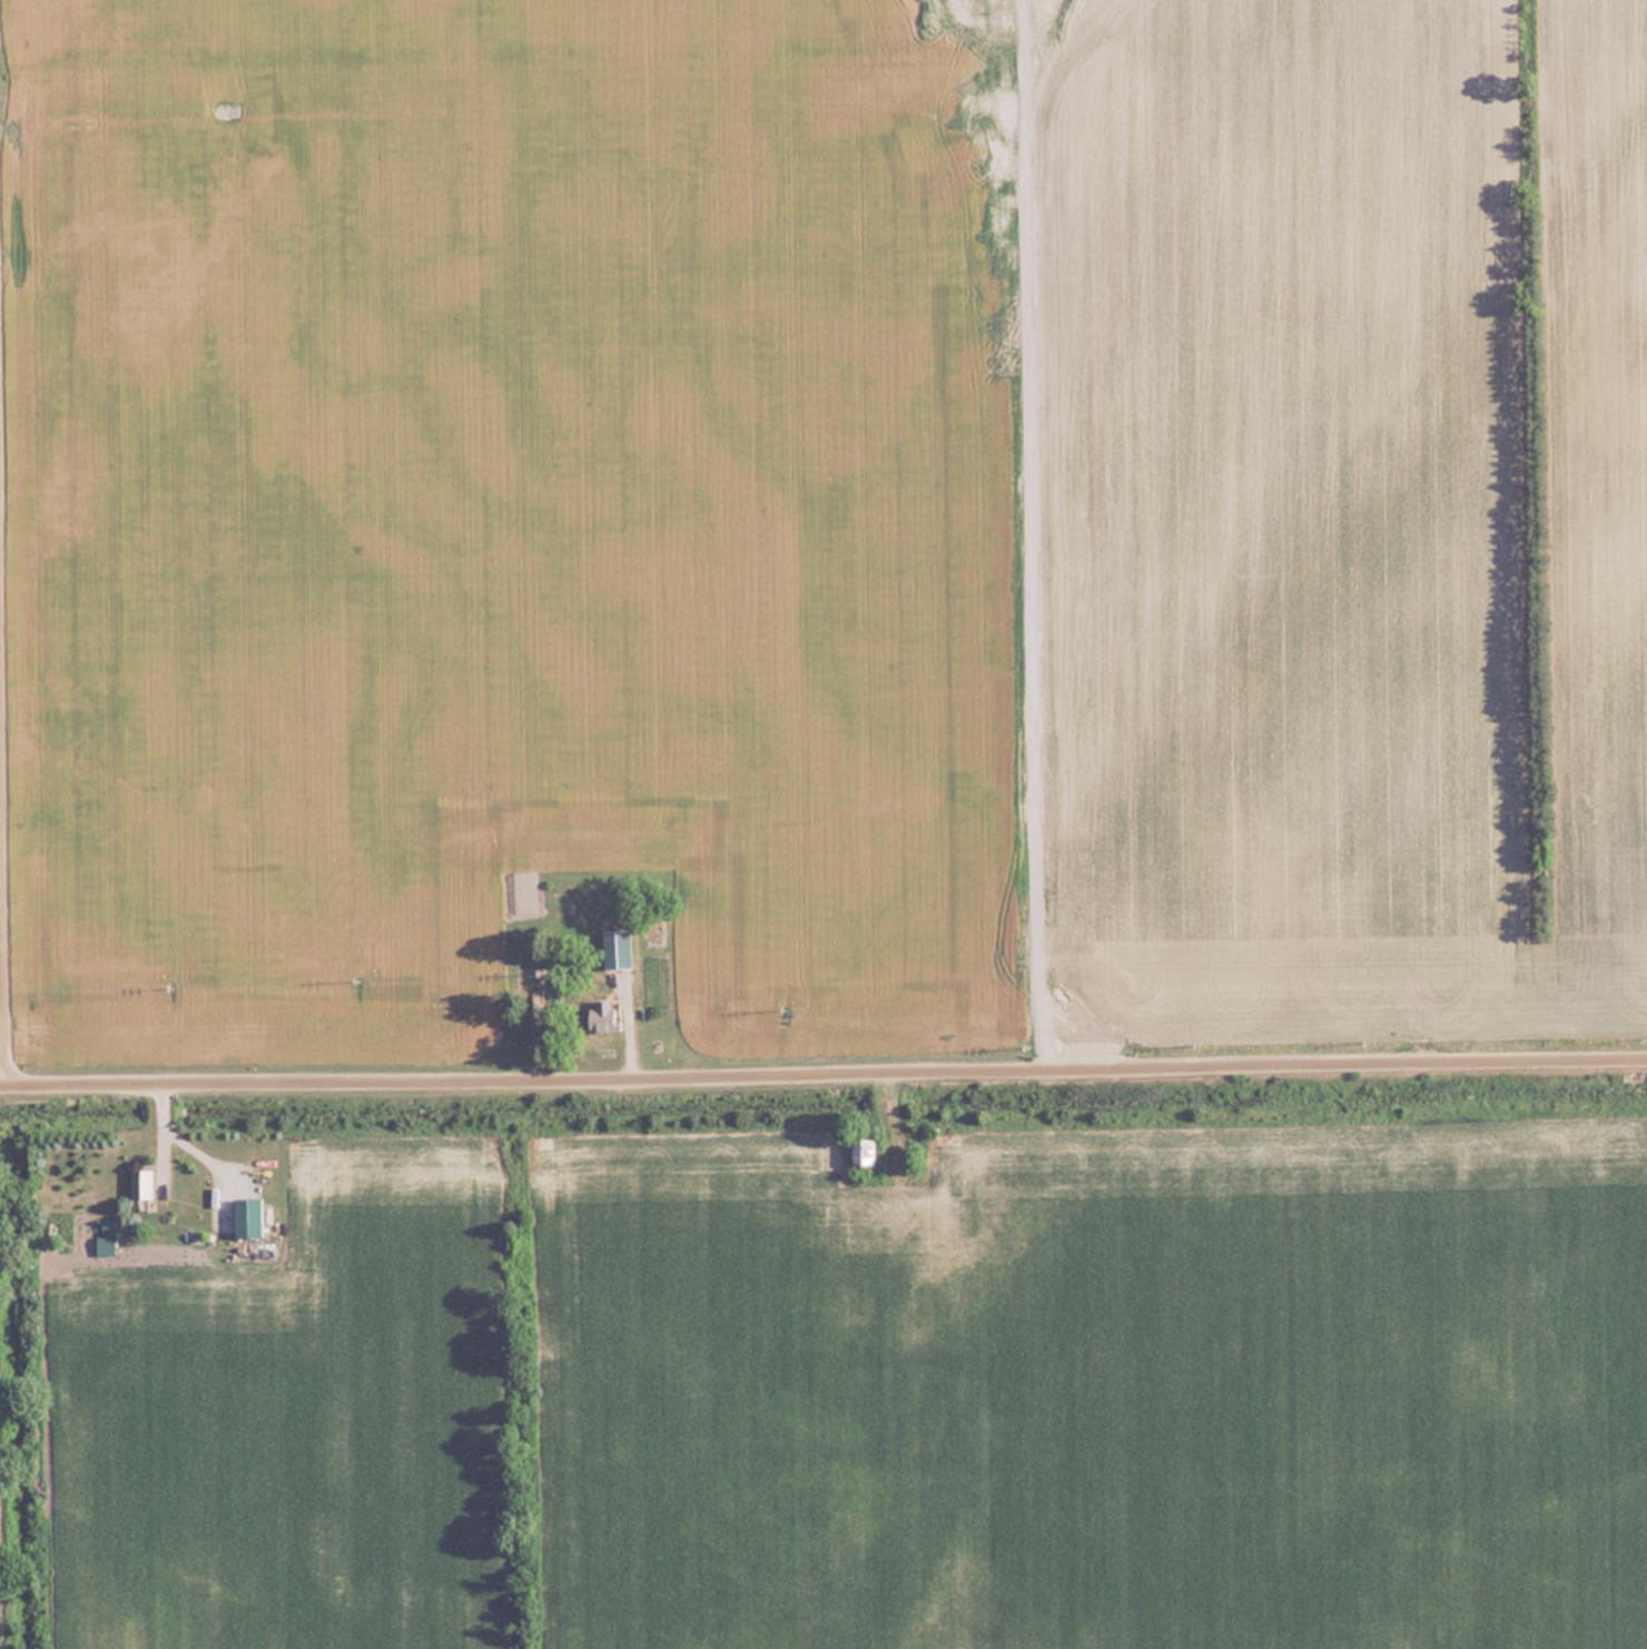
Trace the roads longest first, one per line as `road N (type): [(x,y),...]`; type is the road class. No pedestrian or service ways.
road 1 (residential): [(0,1085),(697,1083),(1646,1060)]
road 2 (residential): [(12,1085),(0,701)]

